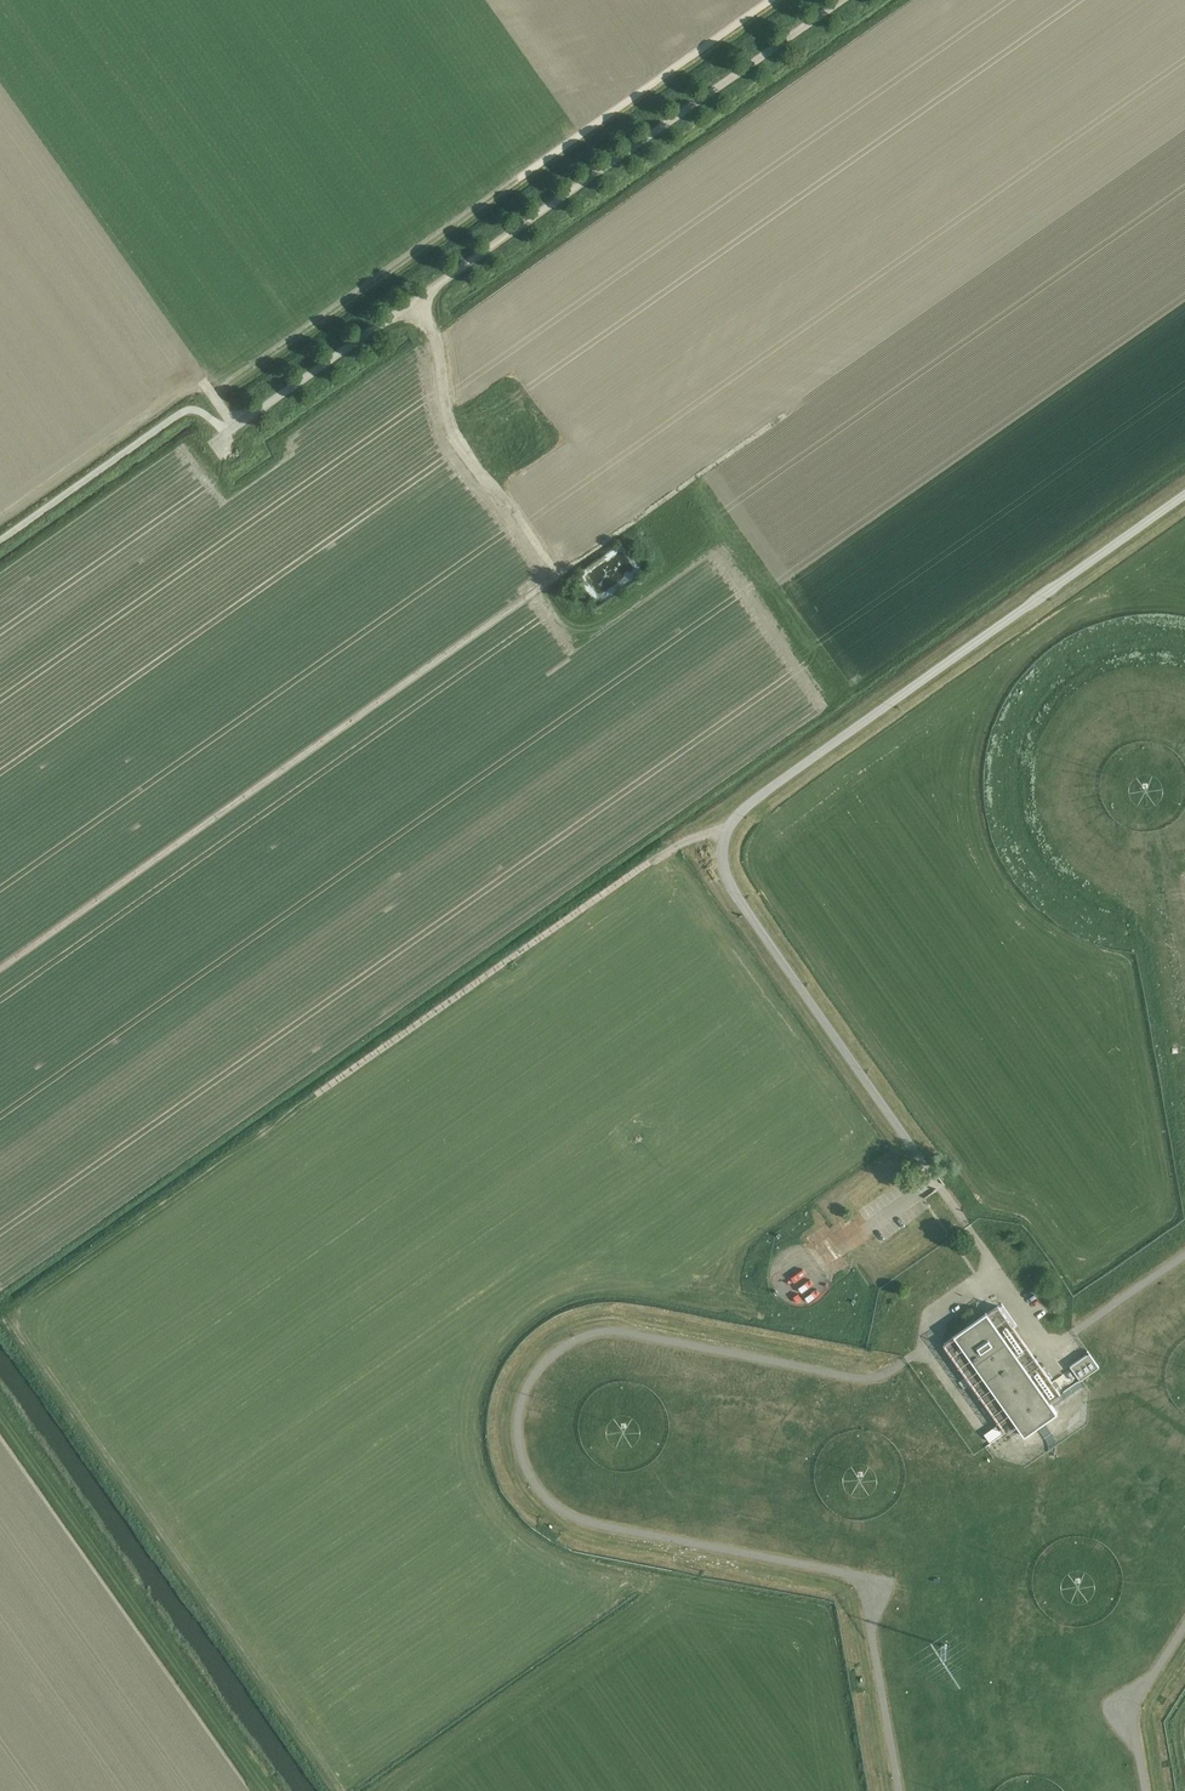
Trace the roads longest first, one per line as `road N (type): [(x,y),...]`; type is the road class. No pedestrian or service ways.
road 1 (unclassified): [(224,436),(841,0)]

